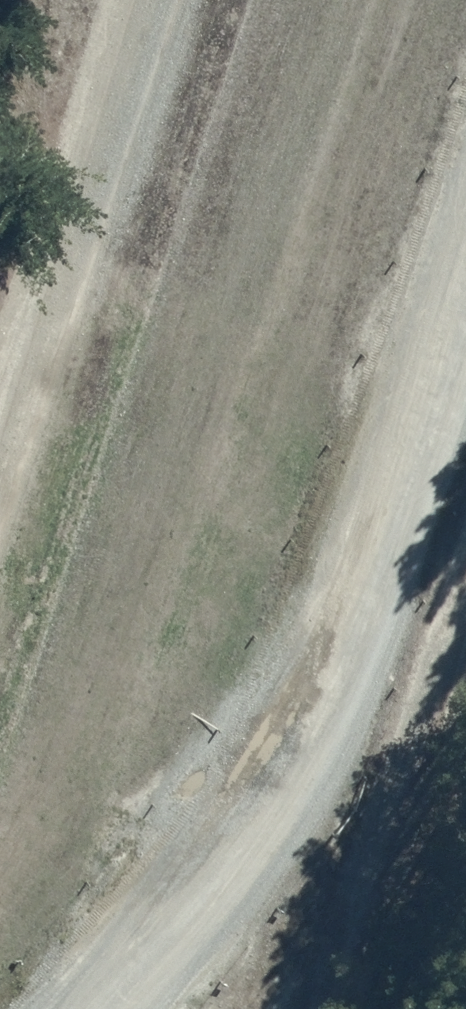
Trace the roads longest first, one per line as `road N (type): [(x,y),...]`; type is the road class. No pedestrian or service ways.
road 1 (unclassified): [(84,1008),(223,852),(305,692),(465,234)]
road 2 (track): [(465,561),(313,1008)]
road 3 (track): [(0,373),(120,0)]

